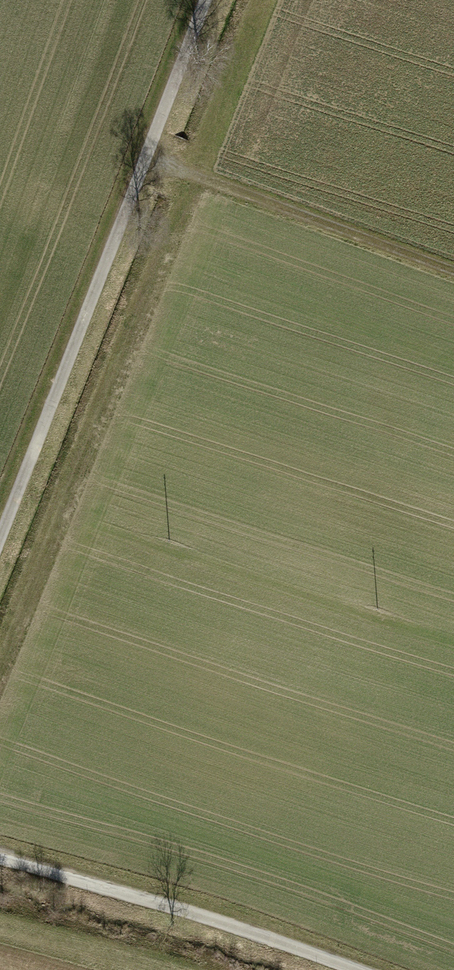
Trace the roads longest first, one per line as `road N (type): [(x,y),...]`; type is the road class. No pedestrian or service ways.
road 1 (track): [(0,540),(207,0)]
road 2 (track): [(352,969),(0,856)]
road 3 (track): [(453,271),(146,156)]

